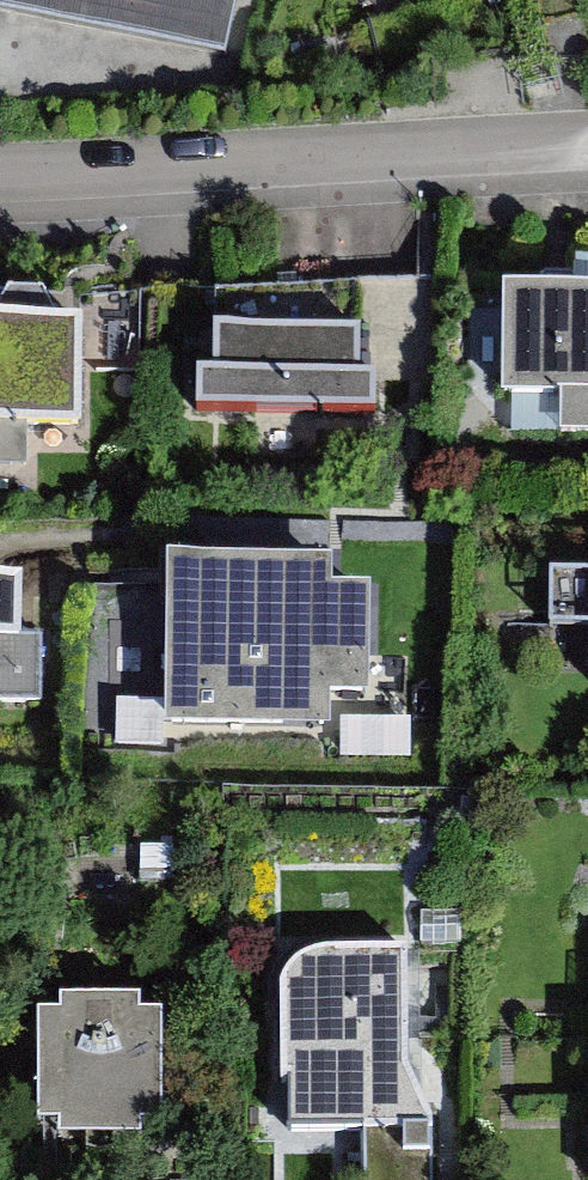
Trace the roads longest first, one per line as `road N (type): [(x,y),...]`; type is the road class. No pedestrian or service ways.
road 1 (residential): [(0,182),(587,160)]

